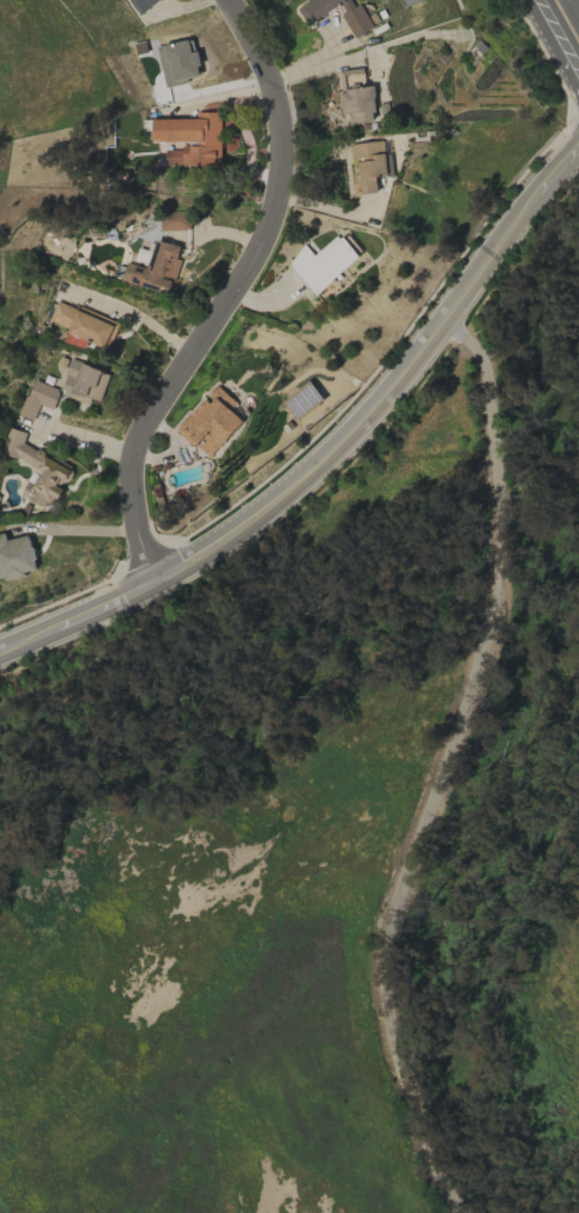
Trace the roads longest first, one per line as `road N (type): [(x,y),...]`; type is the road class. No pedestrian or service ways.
road 1 (residential): [(472,1212),(442,1177),(384,992),(398,895),(475,696),(505,584),(477,344),(450,316)]
road 2 (residential): [(153,583),(133,502),(135,436),(259,255),(282,159),(277,105),(229,0)]
road 3 (residential): [(578,146),(391,391),(316,465),(153,583)]
road 4 (residential): [(153,583),(0,654)]

